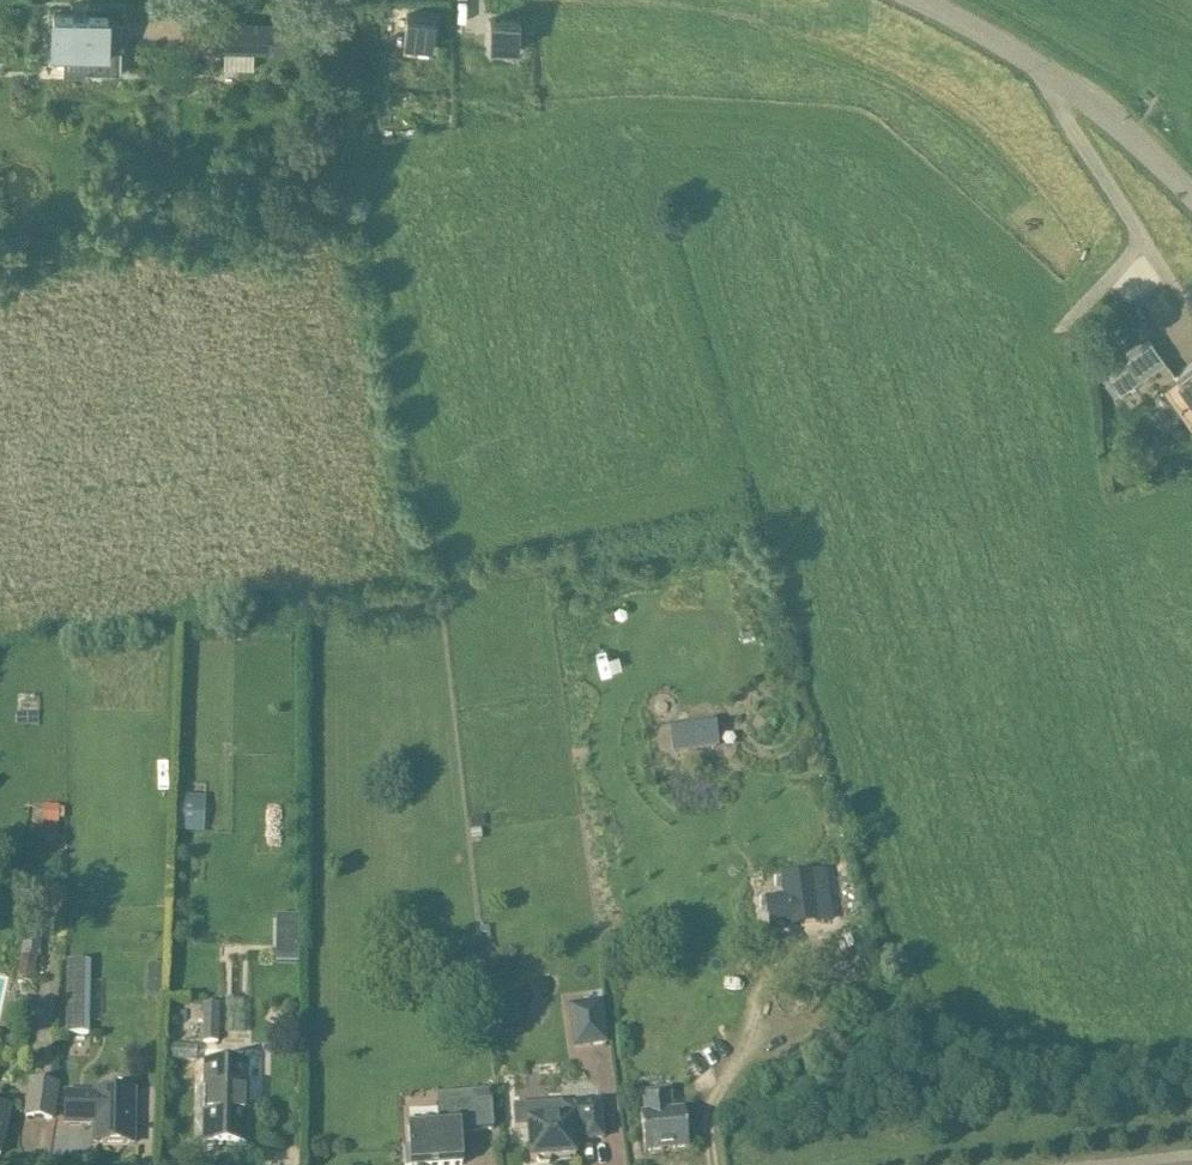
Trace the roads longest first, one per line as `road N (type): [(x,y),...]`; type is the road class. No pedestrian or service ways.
road 1 (unclassified): [(1191,199),(1102,112),(921,0)]

